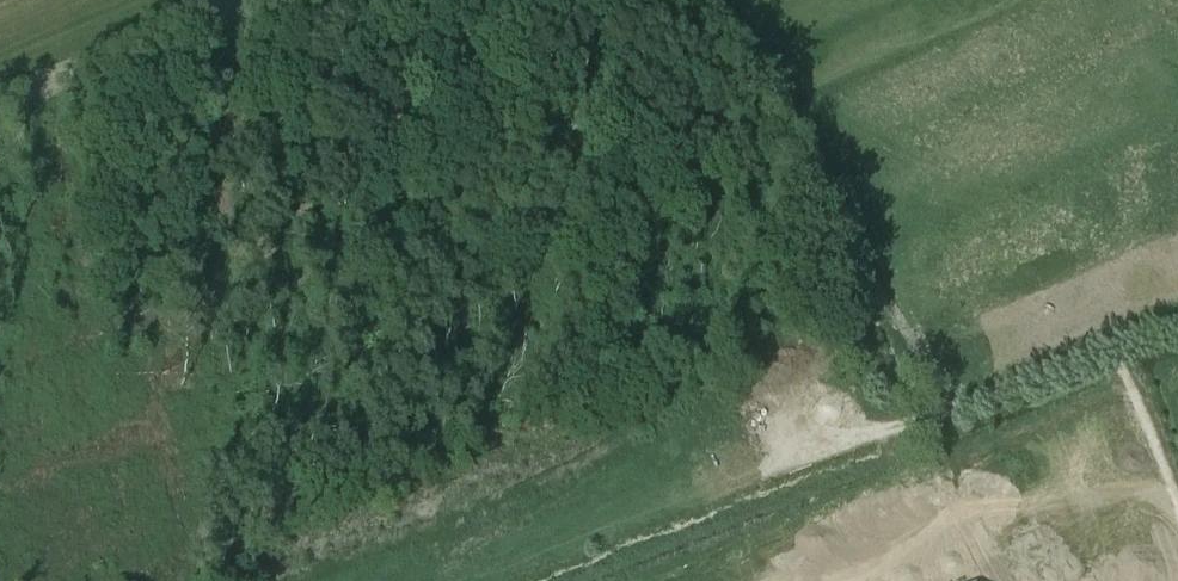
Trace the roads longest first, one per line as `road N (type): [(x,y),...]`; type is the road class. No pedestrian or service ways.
road 1 (track): [(1177,317),(921,420)]

